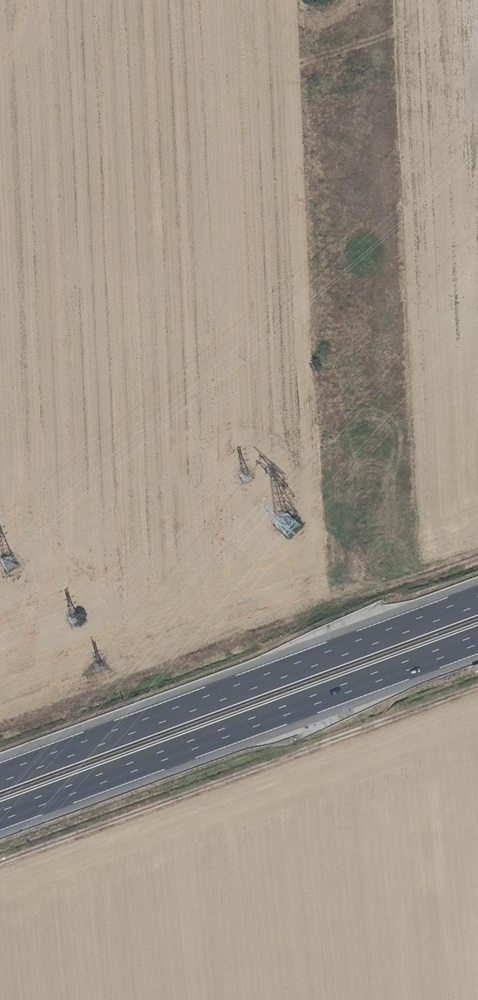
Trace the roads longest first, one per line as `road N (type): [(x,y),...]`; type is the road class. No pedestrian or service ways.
road 1 (track): [(477,555),(244,645),(123,677),(0,732)]
road 2 (track): [(0,864),(477,686)]
road 3 (motorway): [(0,818),(477,641)]
road 4 (motorway): [(477,602),(0,778)]

